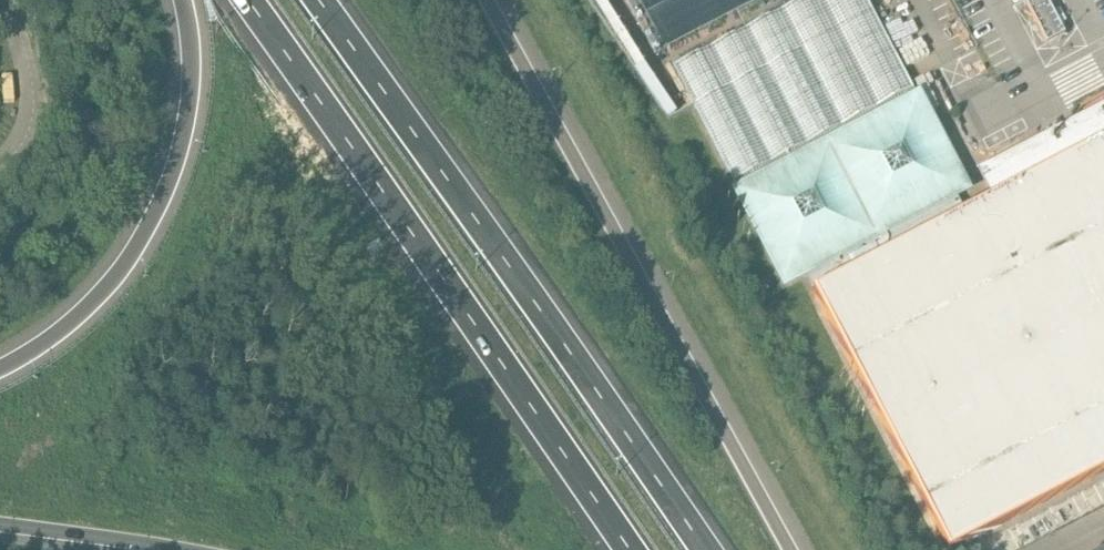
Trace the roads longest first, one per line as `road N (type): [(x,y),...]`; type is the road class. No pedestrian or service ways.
road 1 (trunk): [(709,549),(320,0)]
road 2 (trunk): [(250,0),(628,549)]
road 3 (trunk): [(797,549),(489,0)]
road 4 (trunk): [(183,0),(189,112),(155,214),(80,314),(0,369)]
road 5 (trunk): [(0,523),(159,549)]

